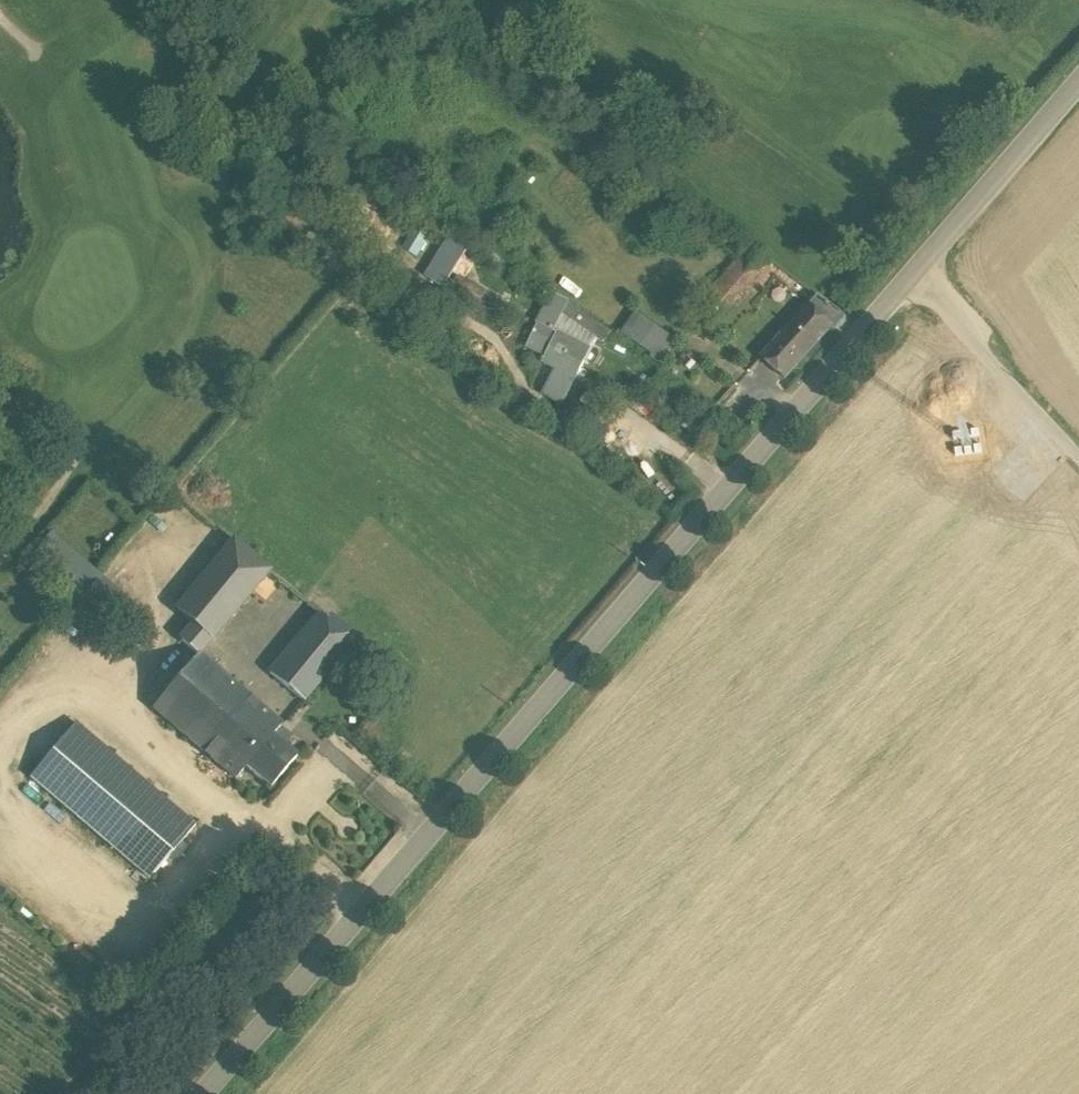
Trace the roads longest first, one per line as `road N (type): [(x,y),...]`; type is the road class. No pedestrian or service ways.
road 1 (secondary): [(909,274),(203,1093)]
road 2 (secondary): [(1078,82),(909,274)]
road 3 (unclassified): [(909,274),(1078,455)]

